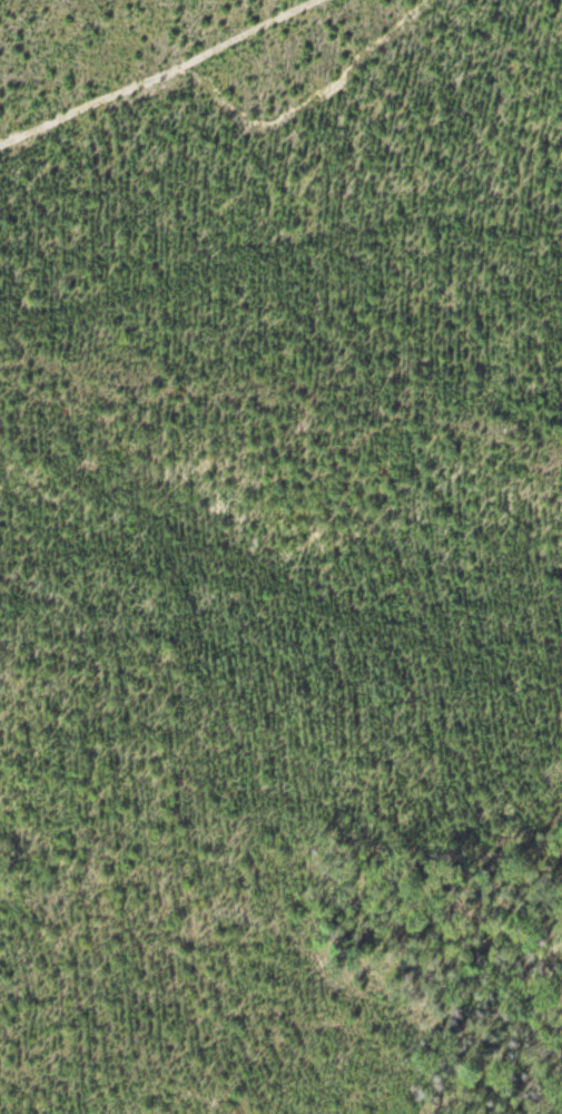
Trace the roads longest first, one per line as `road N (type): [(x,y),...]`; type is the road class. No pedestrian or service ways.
road 1 (track): [(0,153),(318,0)]

